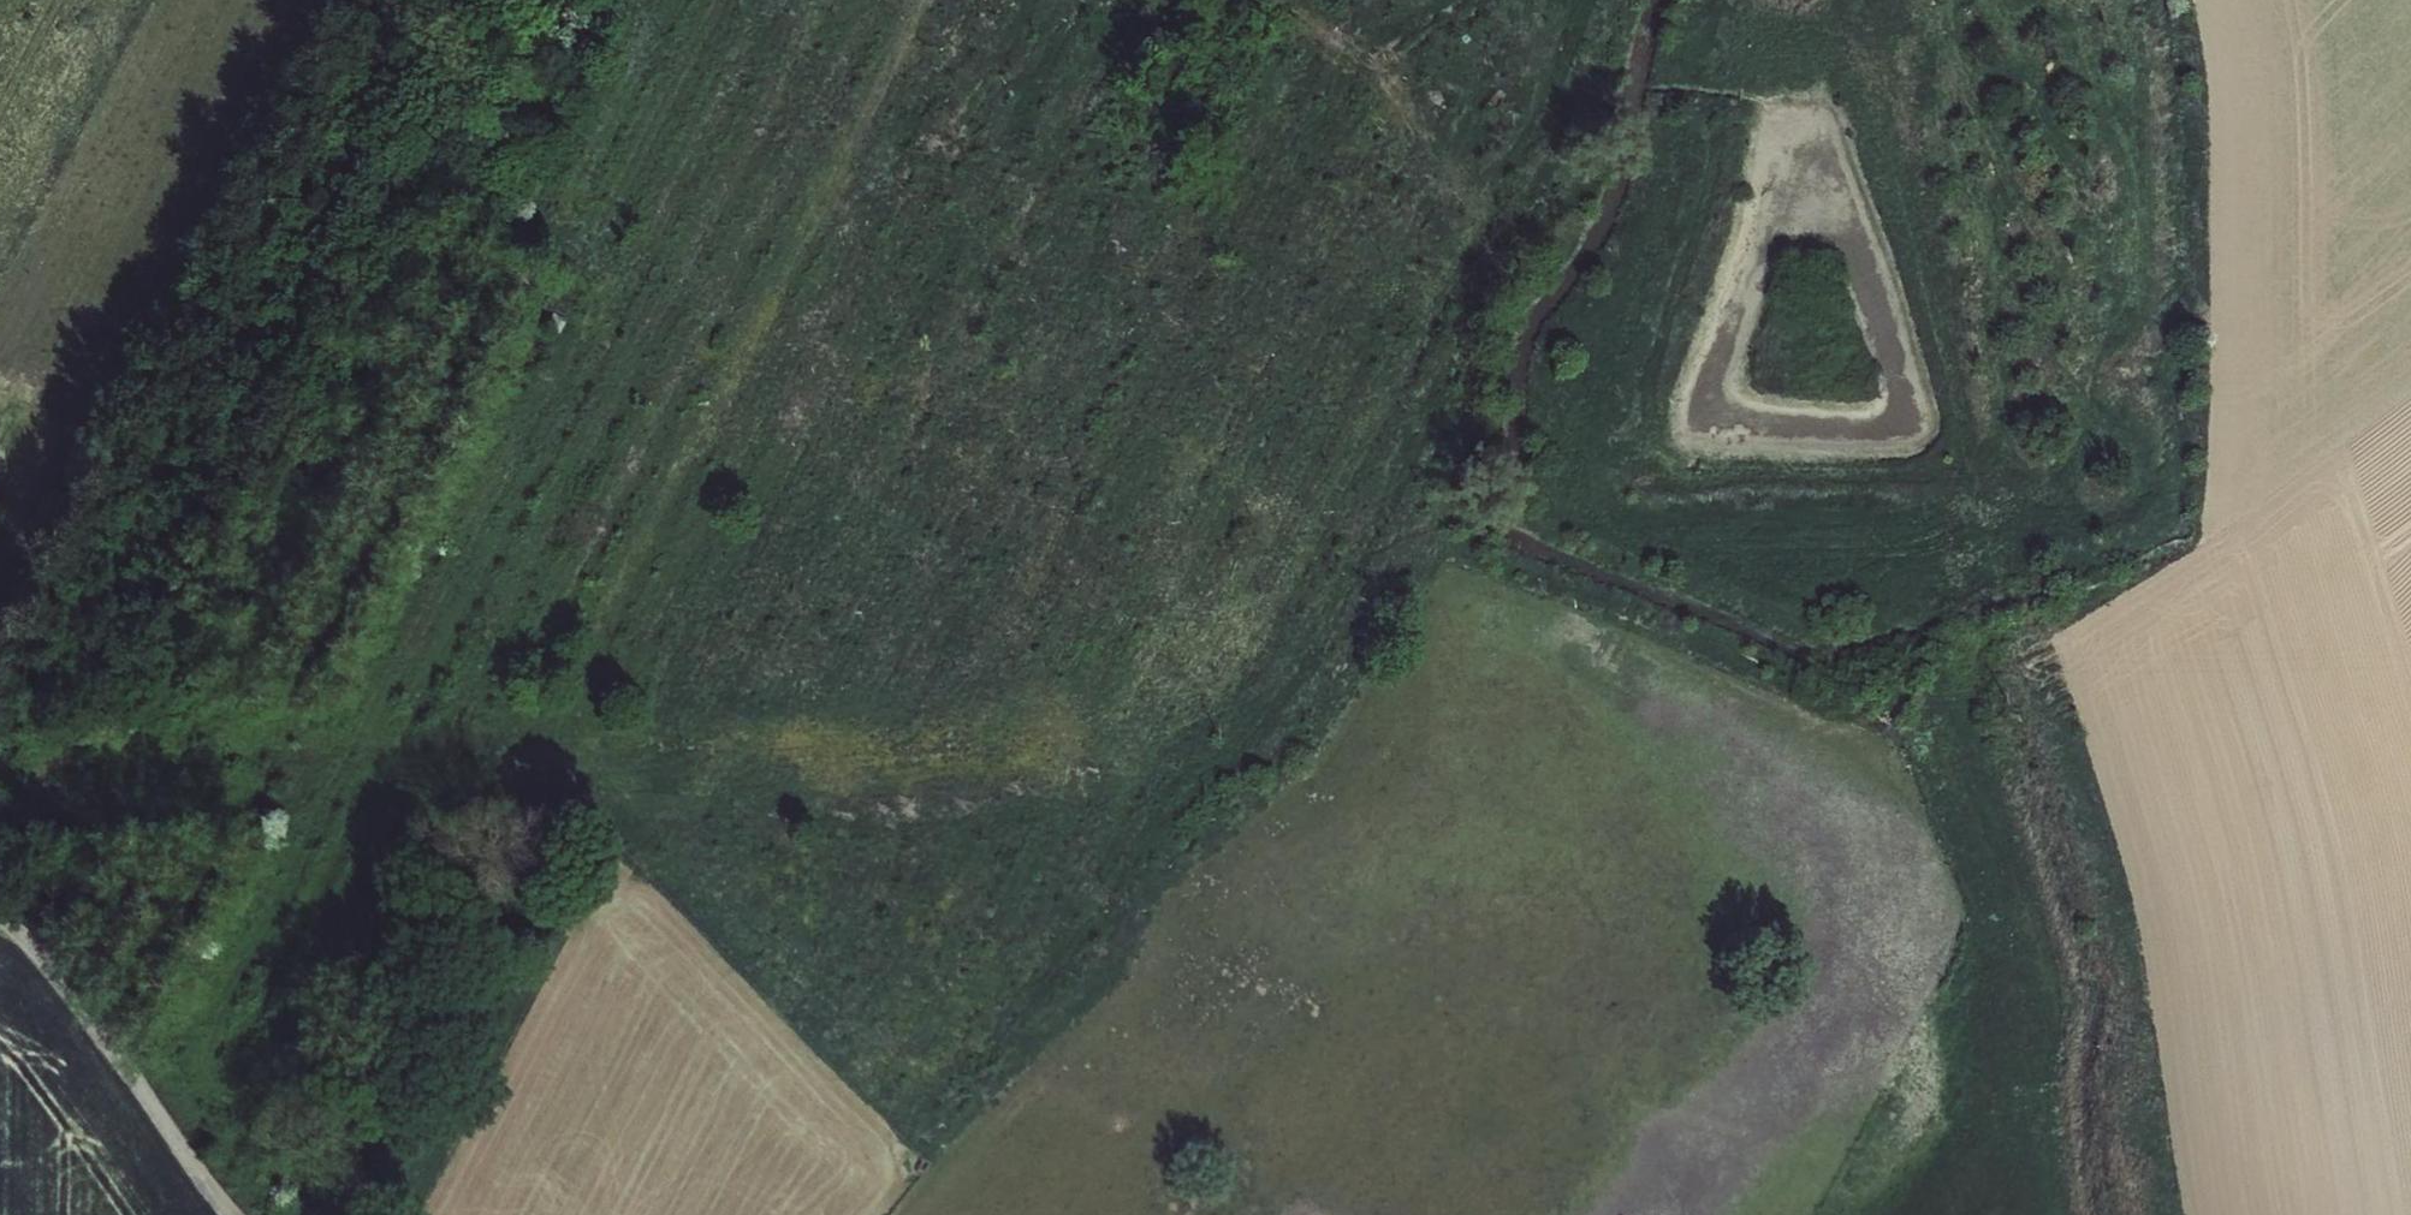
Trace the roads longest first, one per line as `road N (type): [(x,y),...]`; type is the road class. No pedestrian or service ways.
road 1 (track): [(237,1214),(67,980),(0,914)]

